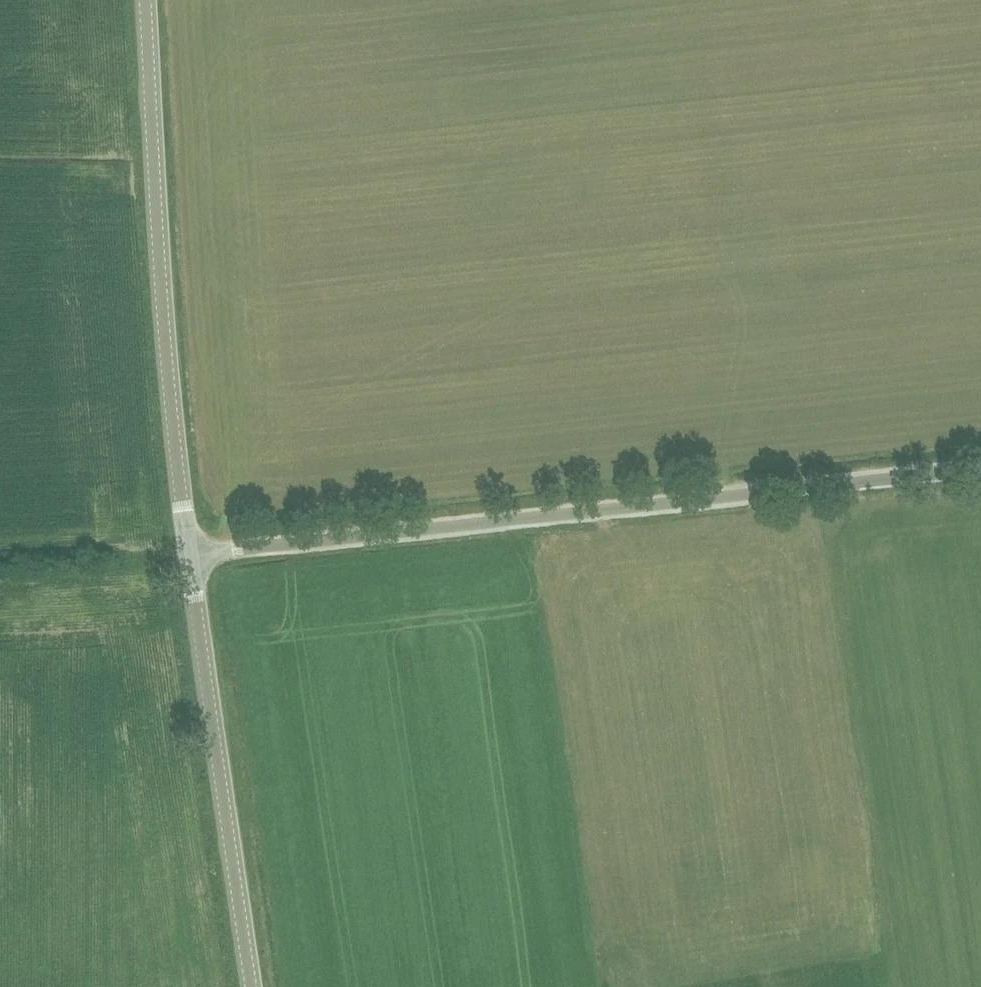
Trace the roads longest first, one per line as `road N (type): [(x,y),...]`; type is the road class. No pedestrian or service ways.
road 1 (unclassified): [(184,549),(980,471)]
road 2 (tertiary): [(184,549),(144,0)]
road 3 (tertiary): [(248,986),(184,549)]

